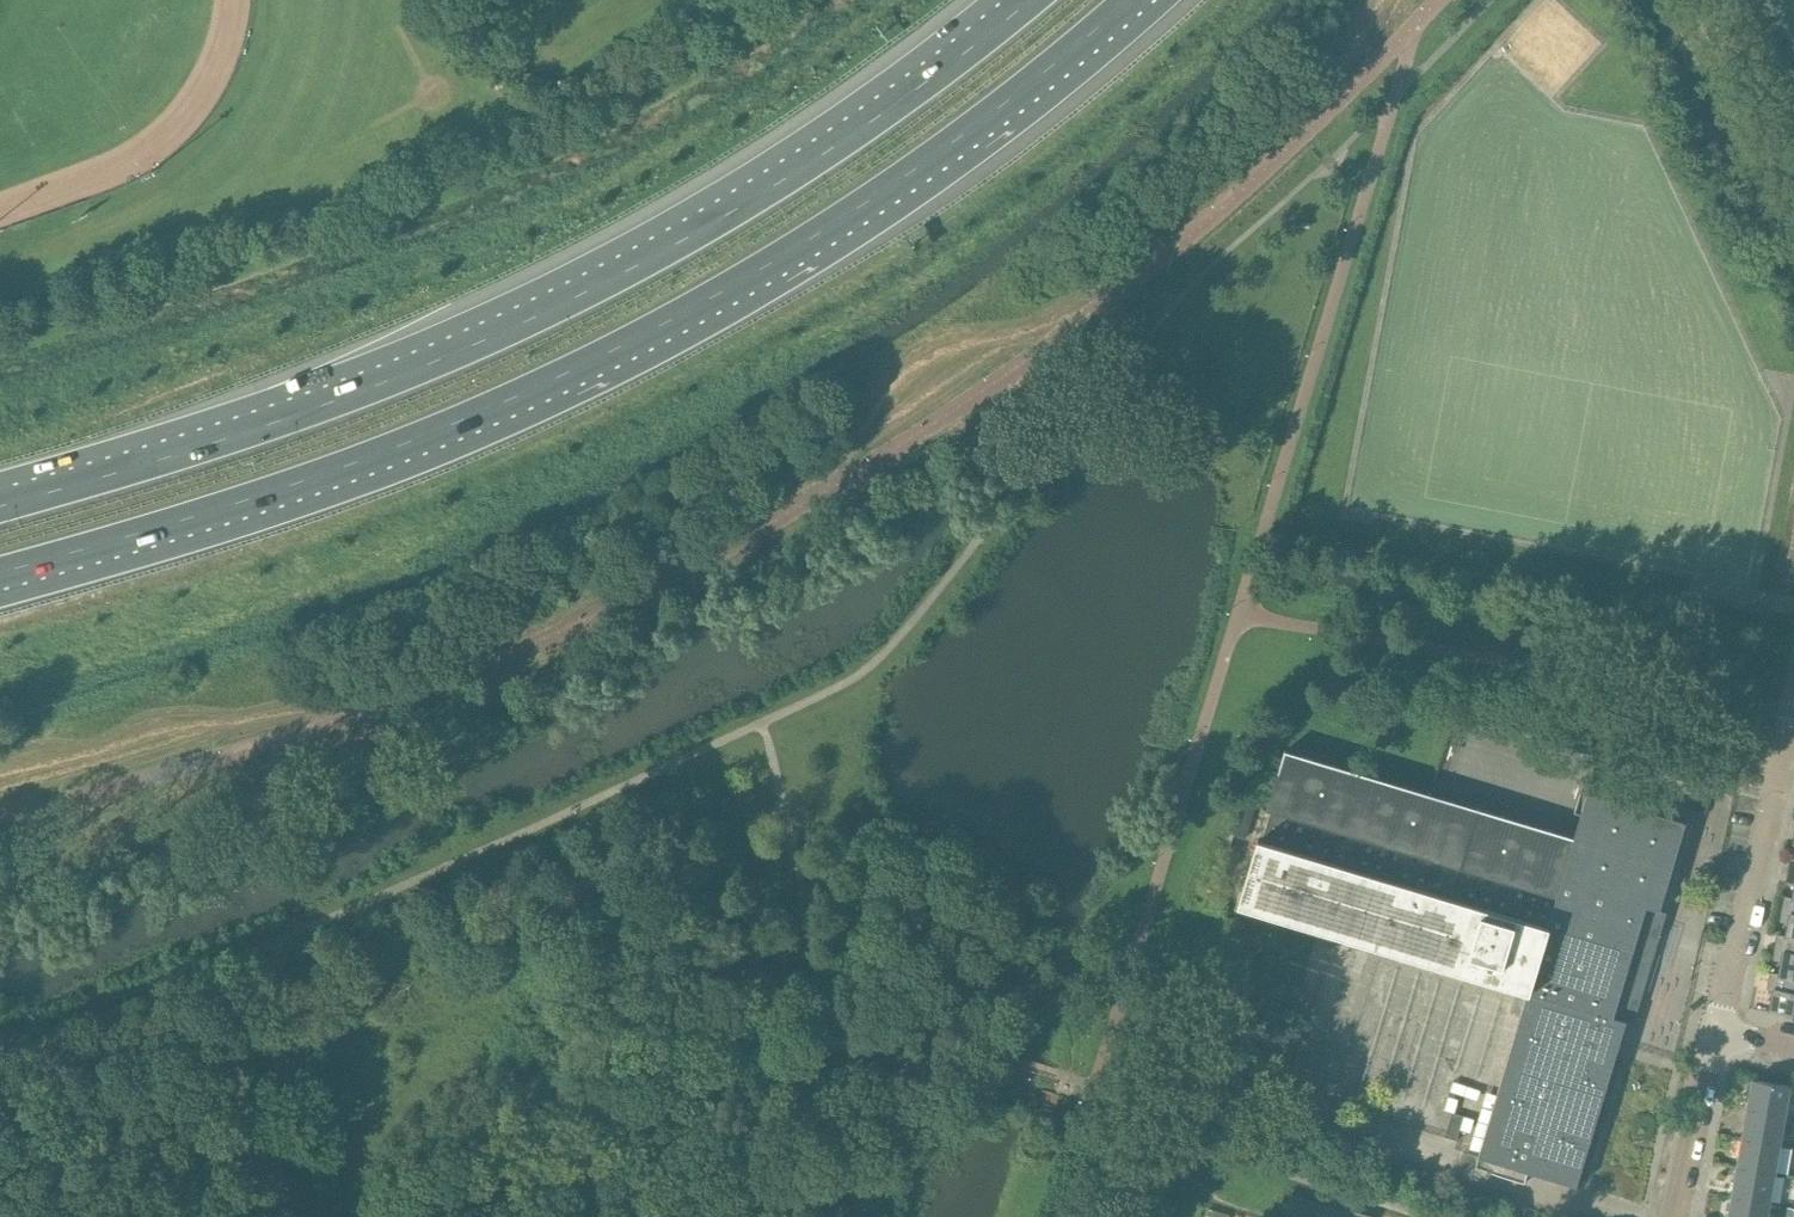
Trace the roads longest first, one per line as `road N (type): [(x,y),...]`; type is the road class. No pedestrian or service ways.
road 1 (trunk): [(0,574),(338,470),(658,326),(916,173),(1125,0)]
road 2 (trunk): [(1025,0),(890,108),(664,252),(489,339),(175,456),(0,505)]
road 3 (residential): [(1720,1032),(1793,691)]
road 4 (residential): [(1679,1216),(1720,1032)]

